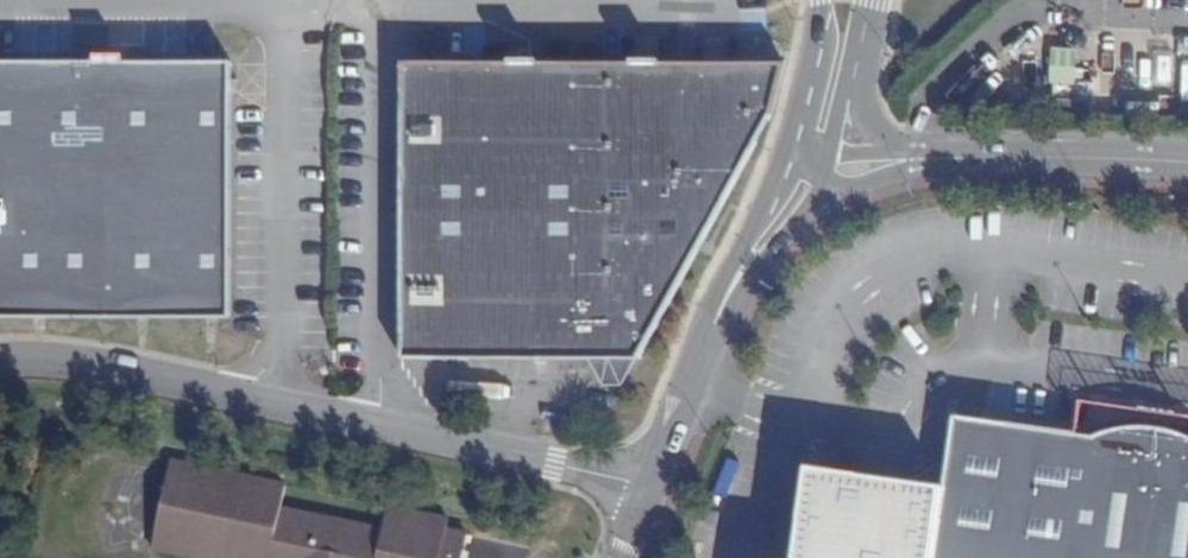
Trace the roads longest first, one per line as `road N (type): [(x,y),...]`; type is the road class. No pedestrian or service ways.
road 1 (residential): [(0,361),(65,357),(649,490)]
road 2 (residential): [(789,148),(698,329),(683,408)]
road 3 (residential): [(683,408),(823,177)]
road 4 (residential): [(922,161),(1187,164)]
road 5 (residential): [(820,0),(789,148)]

